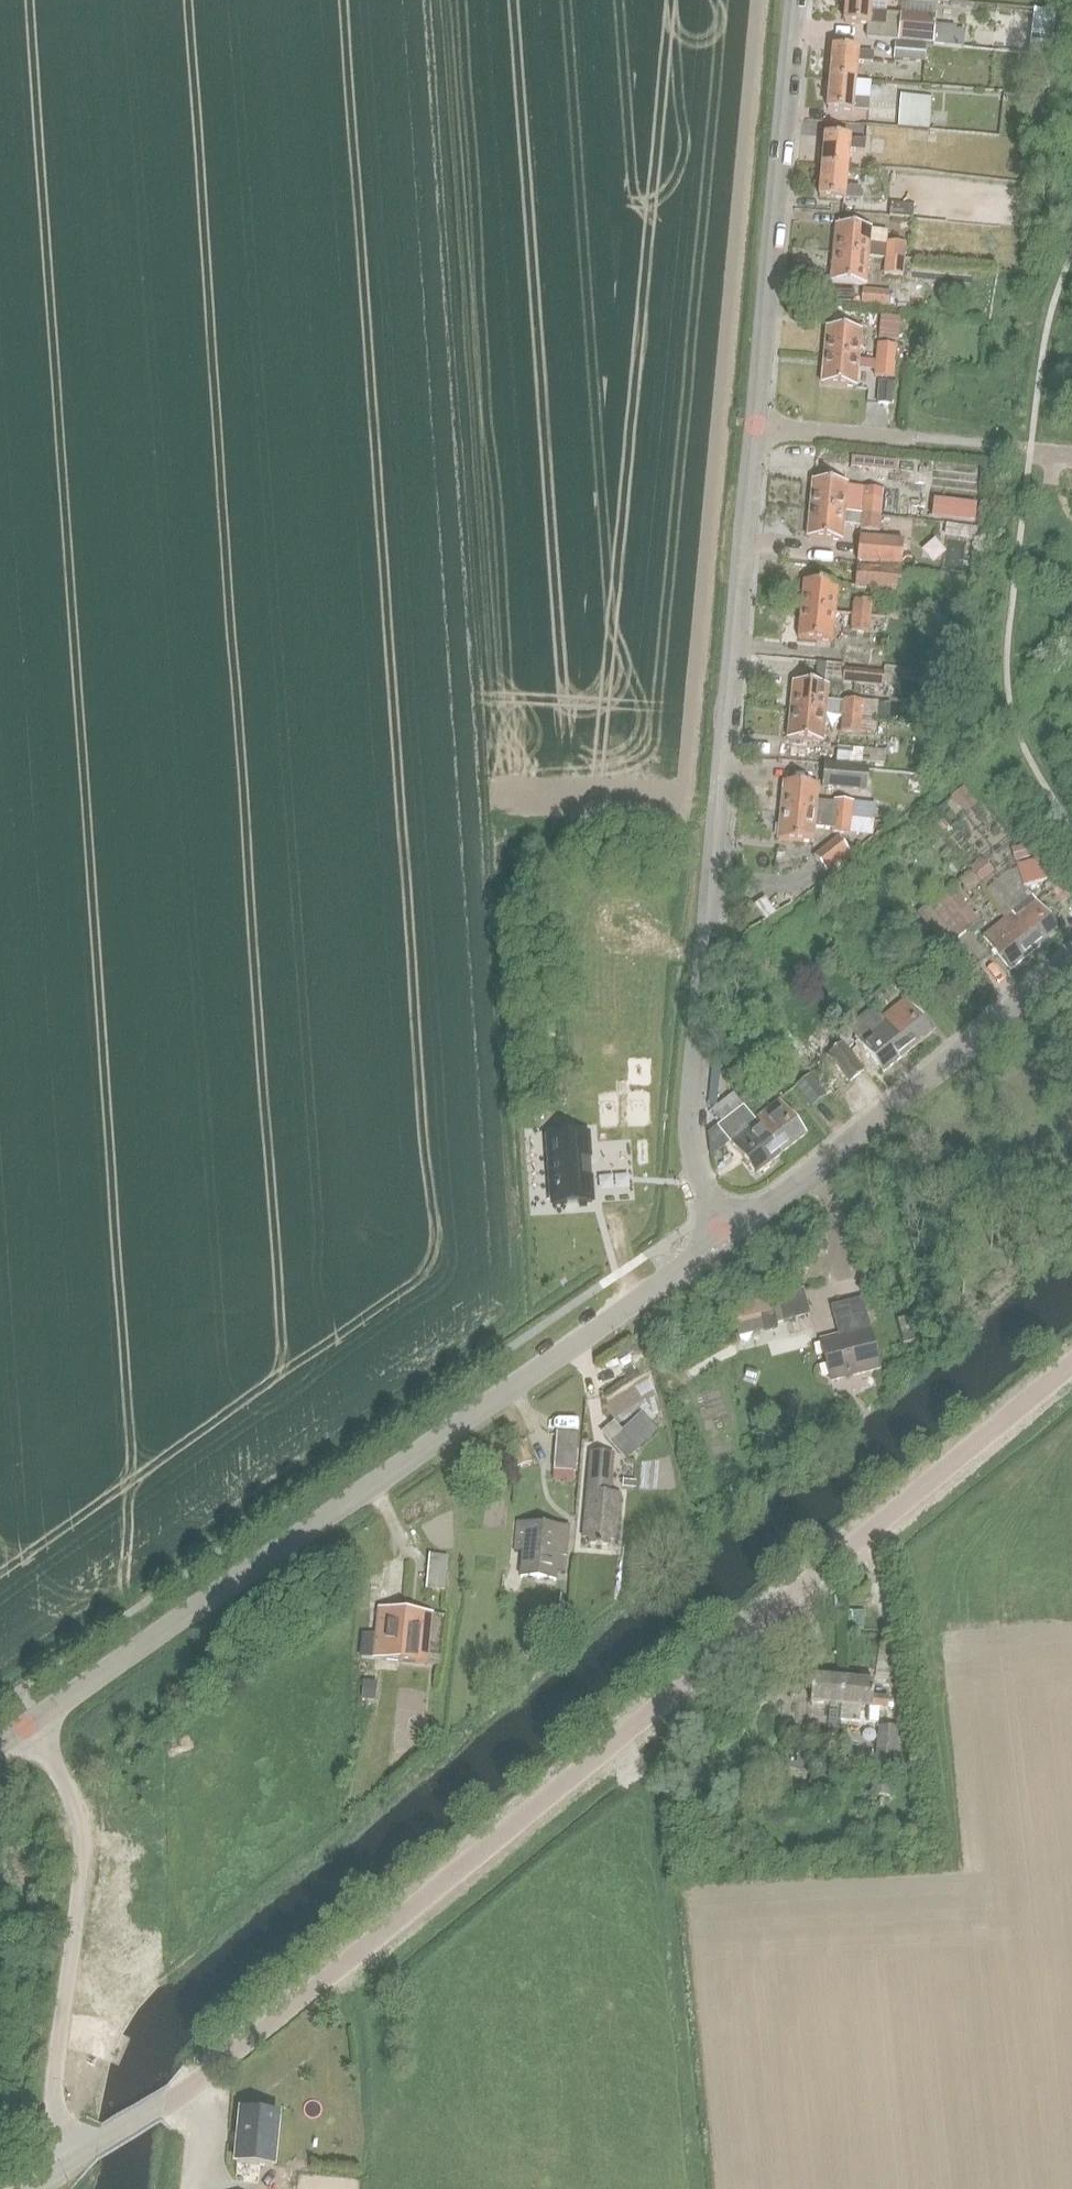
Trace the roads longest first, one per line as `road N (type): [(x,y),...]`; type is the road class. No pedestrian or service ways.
road 1 (tertiary): [(67,2163),(191,2090),(1071,1367)]
road 2 (tertiary): [(37,1722),(725,1235)]
road 3 (residential): [(714,1214),(689,1142),(759,427)]
road 4 (unclassified): [(67,2163),(53,2074),(84,1850),(77,1812),(37,1722)]
road 5 (tertiary): [(725,1235),(1071,965)]
road 6 (residential): [(759,427),(798,0)]
road 7 (residential): [(1071,453),(759,427)]

